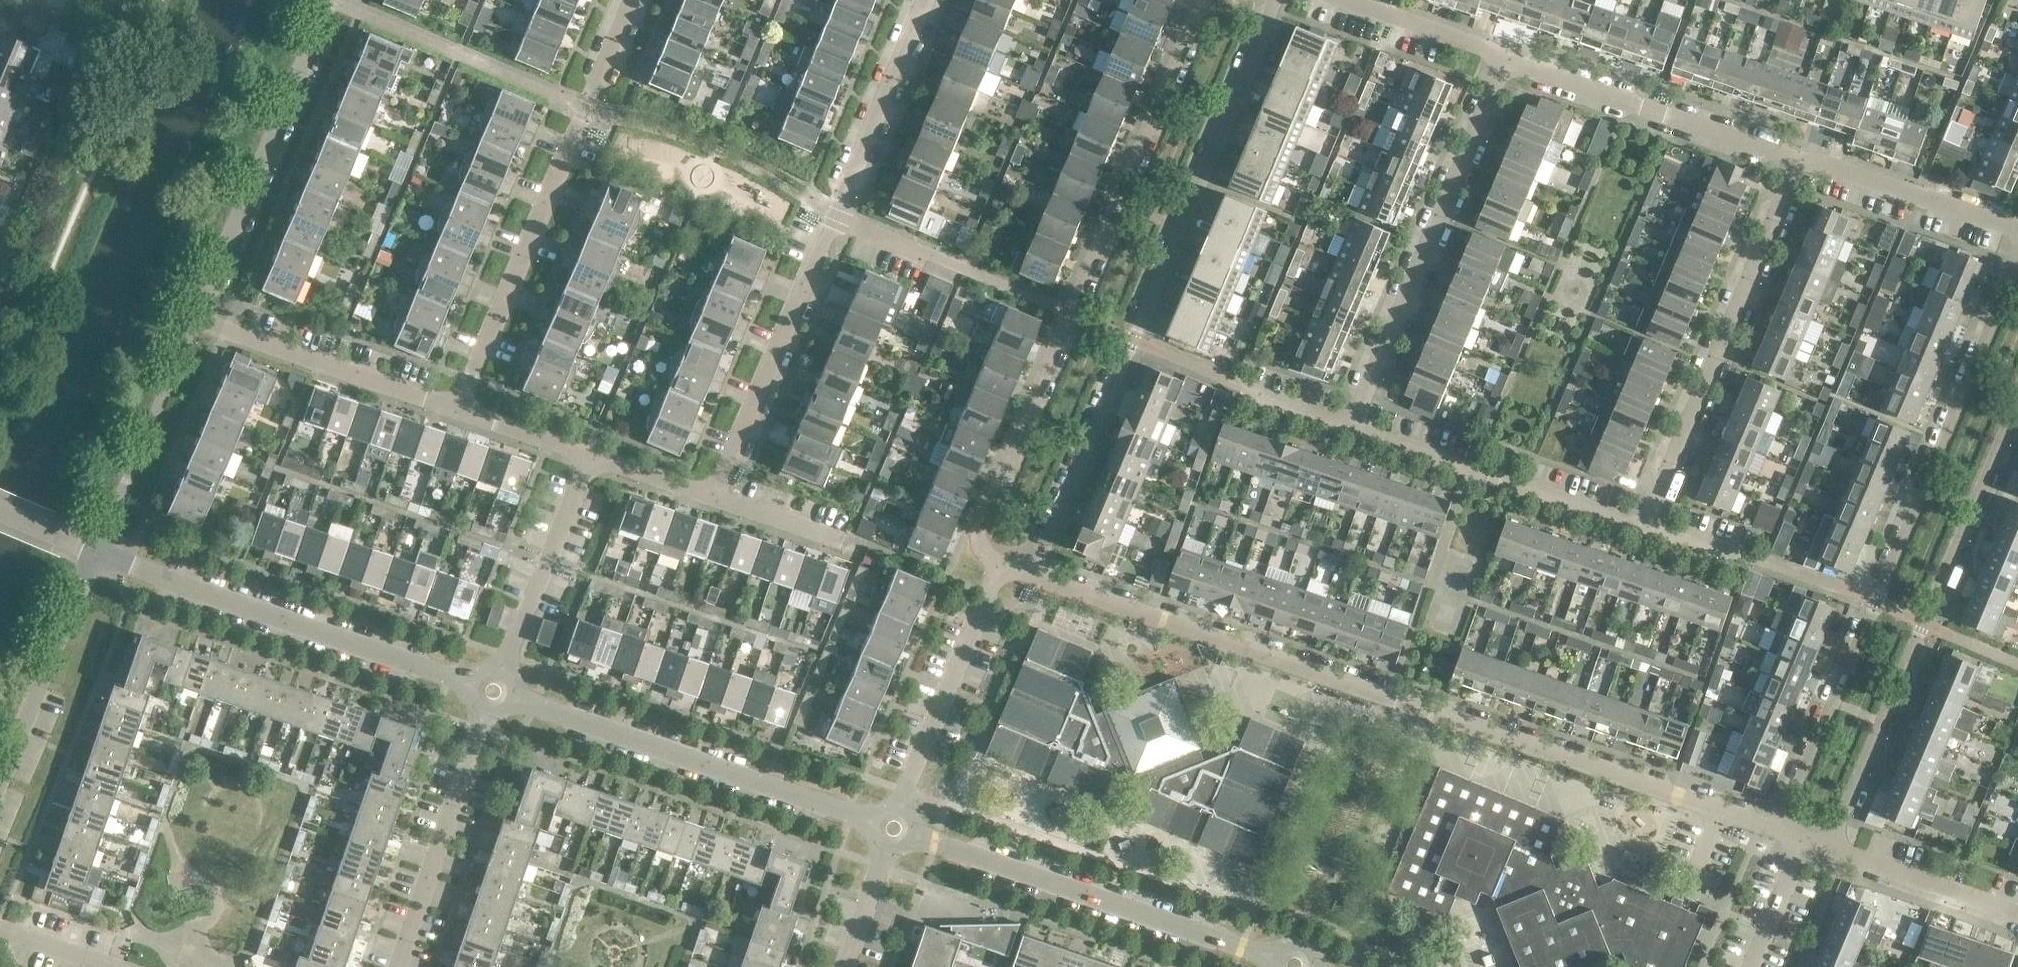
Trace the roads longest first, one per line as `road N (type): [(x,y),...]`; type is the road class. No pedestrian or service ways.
road 1 (residential): [(1774,820),(1032,572)]
road 2 (residential): [(461,409),(199,321),(343,0)]
road 3 (residential): [(2010,238),(1774,820)]
road 4 (residential): [(1032,572),(1272,0)]
road 5 (residential): [(1201,0),(983,514),(981,541),(1000,561)]
road 6 (residential): [(714,497),(919,0)]
road 7 (residential): [(1843,844),(2017,411)]
road 8 (residential): [(461,409),(630,0)]
road 9 (residential): [(1352,427),(1506,56)]
road 10 (tertiary): [(471,682),(96,553)]
road 11 (residential): [(1645,527),(1790,159)]
road 12 (tertiary): [(1273,957),(915,835)]
road 13 (tertiary): [(871,820),(515,697)]
road 14 (residential): [(1645,527),(1352,427)]
road 15 (residential): [(1790,159),(1506,56)]
road 16 (residential): [(396,966),(486,714)]
road 17 (residential): [(901,807),(1000,561)]
road 18 (residential): [(0,783),(96,553)]
road 19 (residential): [(2010,238),(1790,159)]
road 20 (residential): [(502,671),(588,454)]
road 21 (residential): [(1843,844),(2017,914)]
road 22 (residential): [(1506,56),(1352,0)]
road 23 (residential): [(845,541),(714,497)]
road 24 (residential): [(588,454),(461,409)]
road 25 (residential): [(714,497),(588,454)]
road 26 (residential): [(1802,844),(1751,966)]
road 27 (residential): [(122,966),(0,923)]
road 28 (residential): [(845,966),(885,851)]

